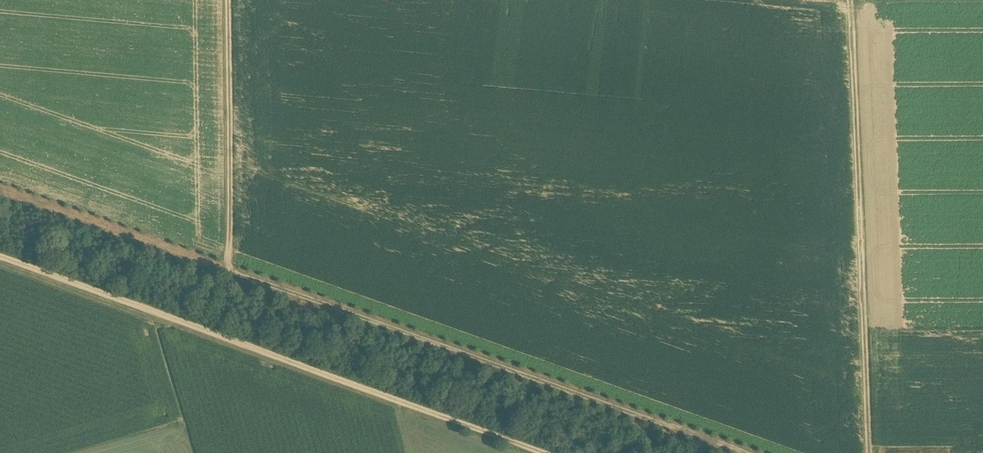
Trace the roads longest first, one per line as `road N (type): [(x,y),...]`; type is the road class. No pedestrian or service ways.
road 1 (track): [(0,258),(539,452)]
road 2 (track): [(744,452),(229,273)]
road 3 (track): [(850,0),(869,452)]
road 4 (track): [(227,0),(229,273),(214,335)]

